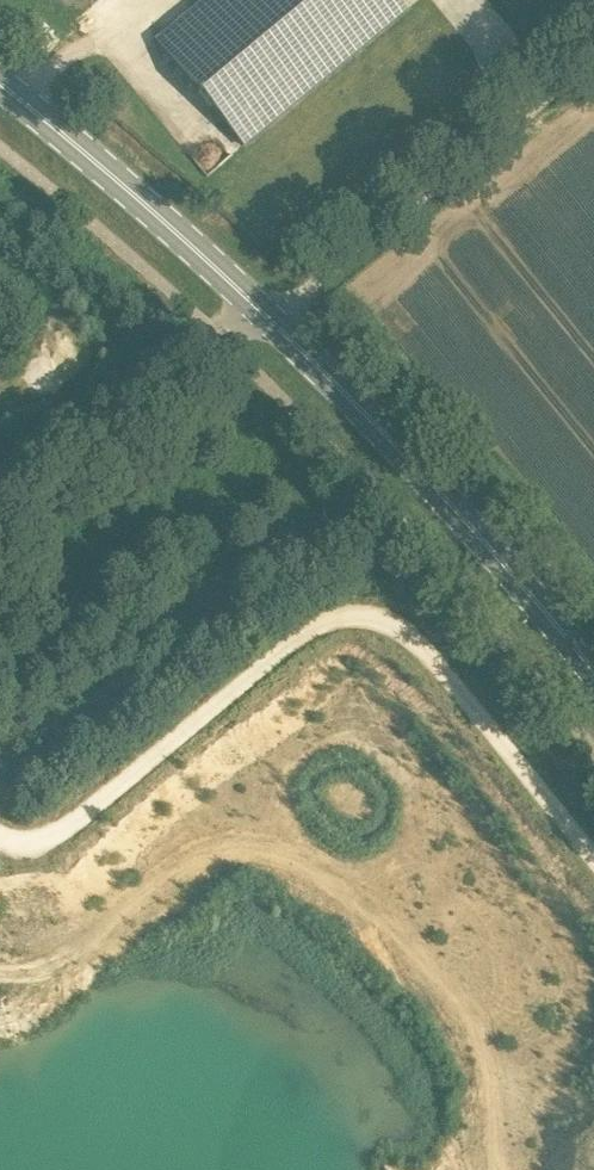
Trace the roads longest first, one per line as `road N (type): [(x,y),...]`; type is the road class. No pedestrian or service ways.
road 1 (secondary): [(593,683),(446,505),(267,320),(147,205),(0,85)]
road 2 (track): [(0,833),(30,840),(65,823),(312,635),(343,618),(381,616),(397,618),(593,860)]
road 3 (track): [(593,51),(267,320)]

